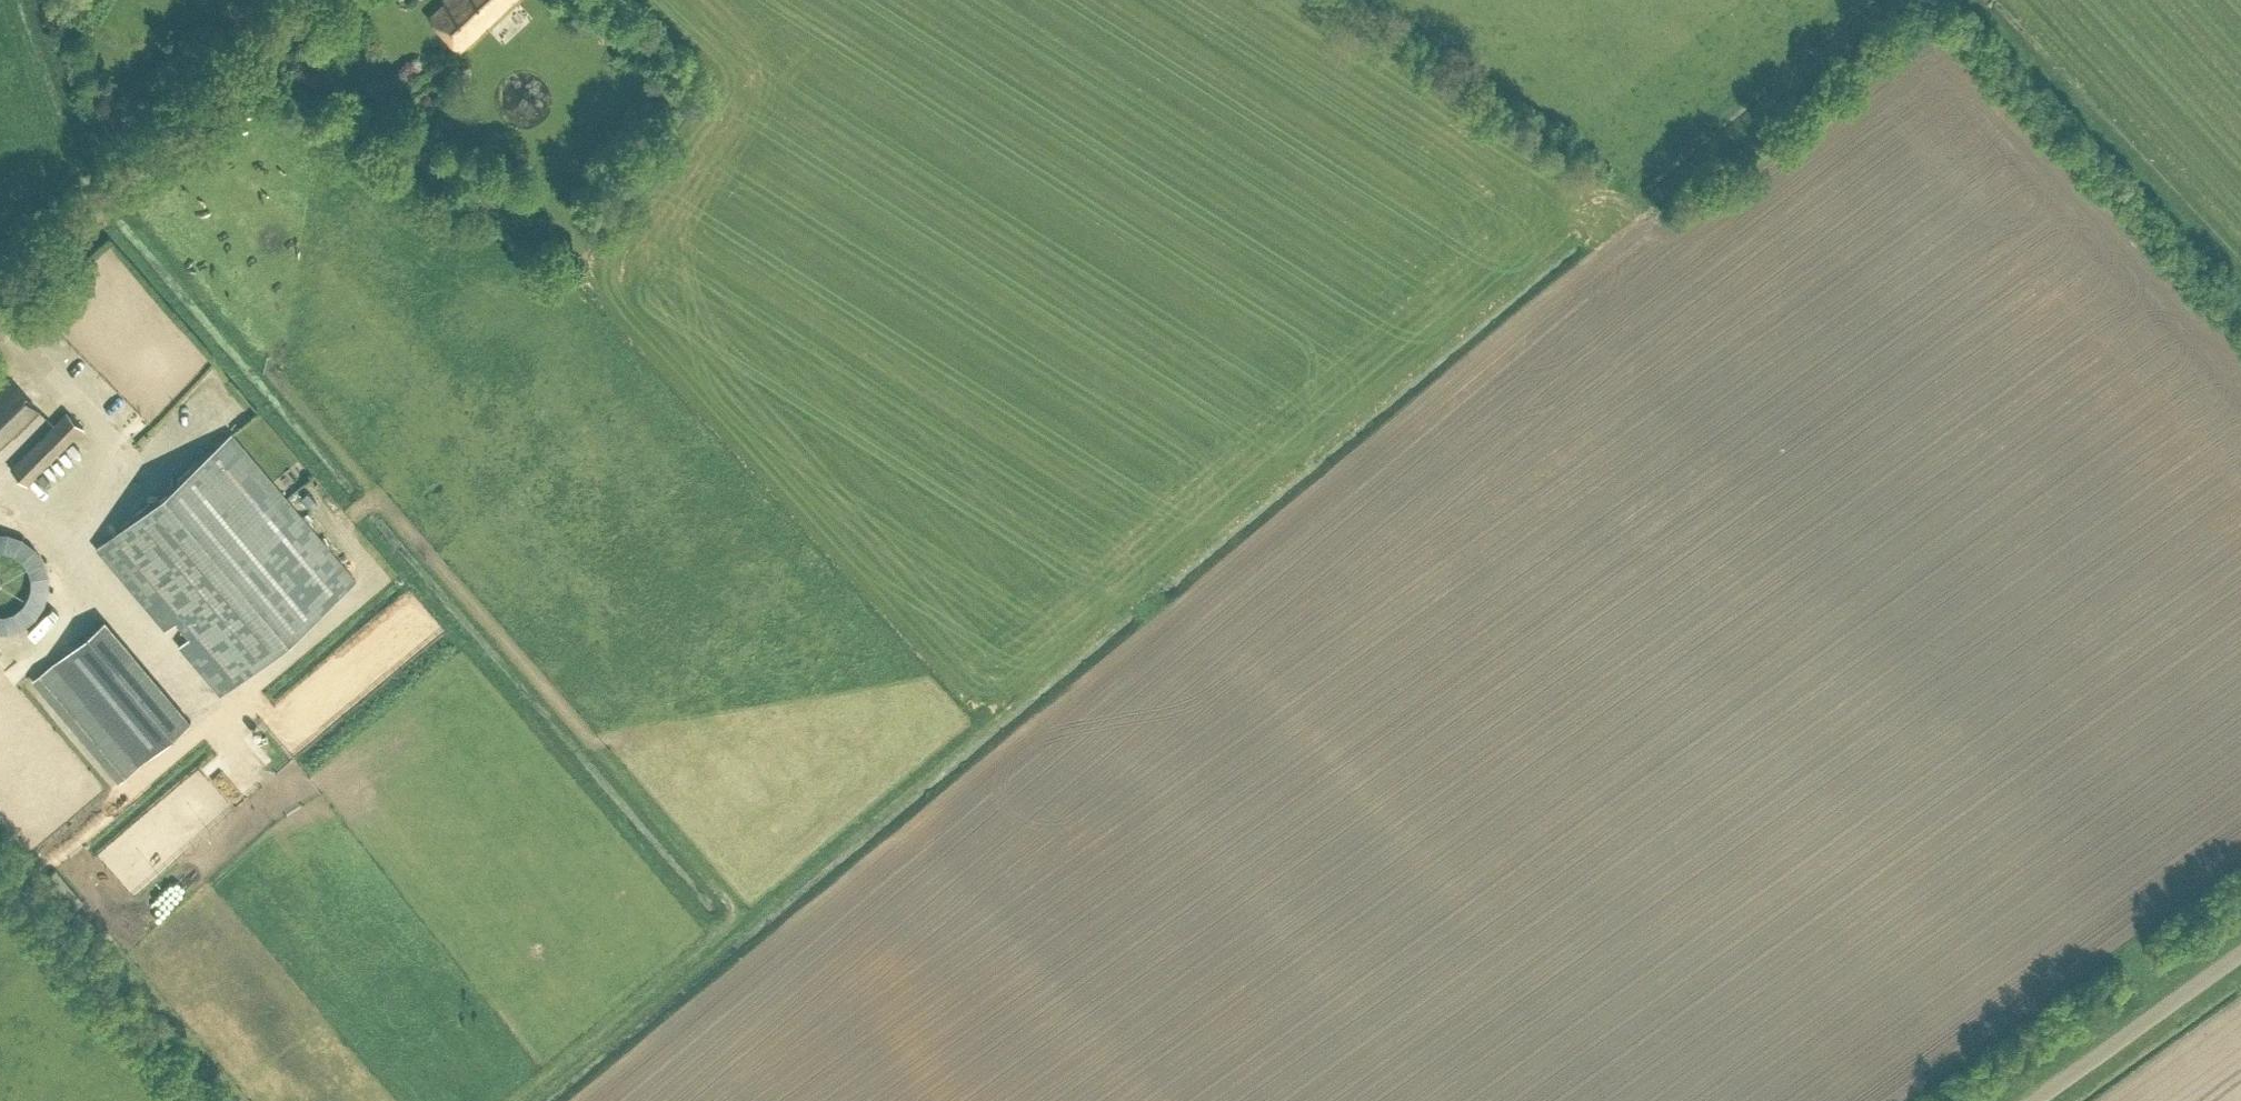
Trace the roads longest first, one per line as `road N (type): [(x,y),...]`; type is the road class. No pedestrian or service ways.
road 1 (tertiary): [(0,302),(310,0)]
road 2 (unclassified): [(2031,1100),(2240,950)]

